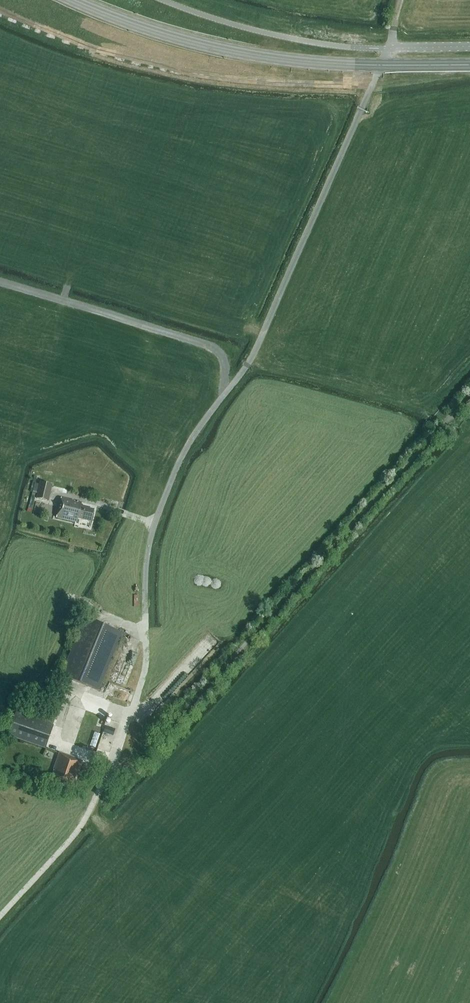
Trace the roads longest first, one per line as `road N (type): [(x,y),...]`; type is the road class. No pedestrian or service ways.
road 1 (track): [(156,524),(188,446),(253,356),(361,109)]
road 2 (primary): [(75,0),(255,55),(469,65)]
road 3 (track): [(0,281),(214,348),(224,364),(225,394)]
road 4 (unclassified): [(0,916),(75,834),(112,766)]

